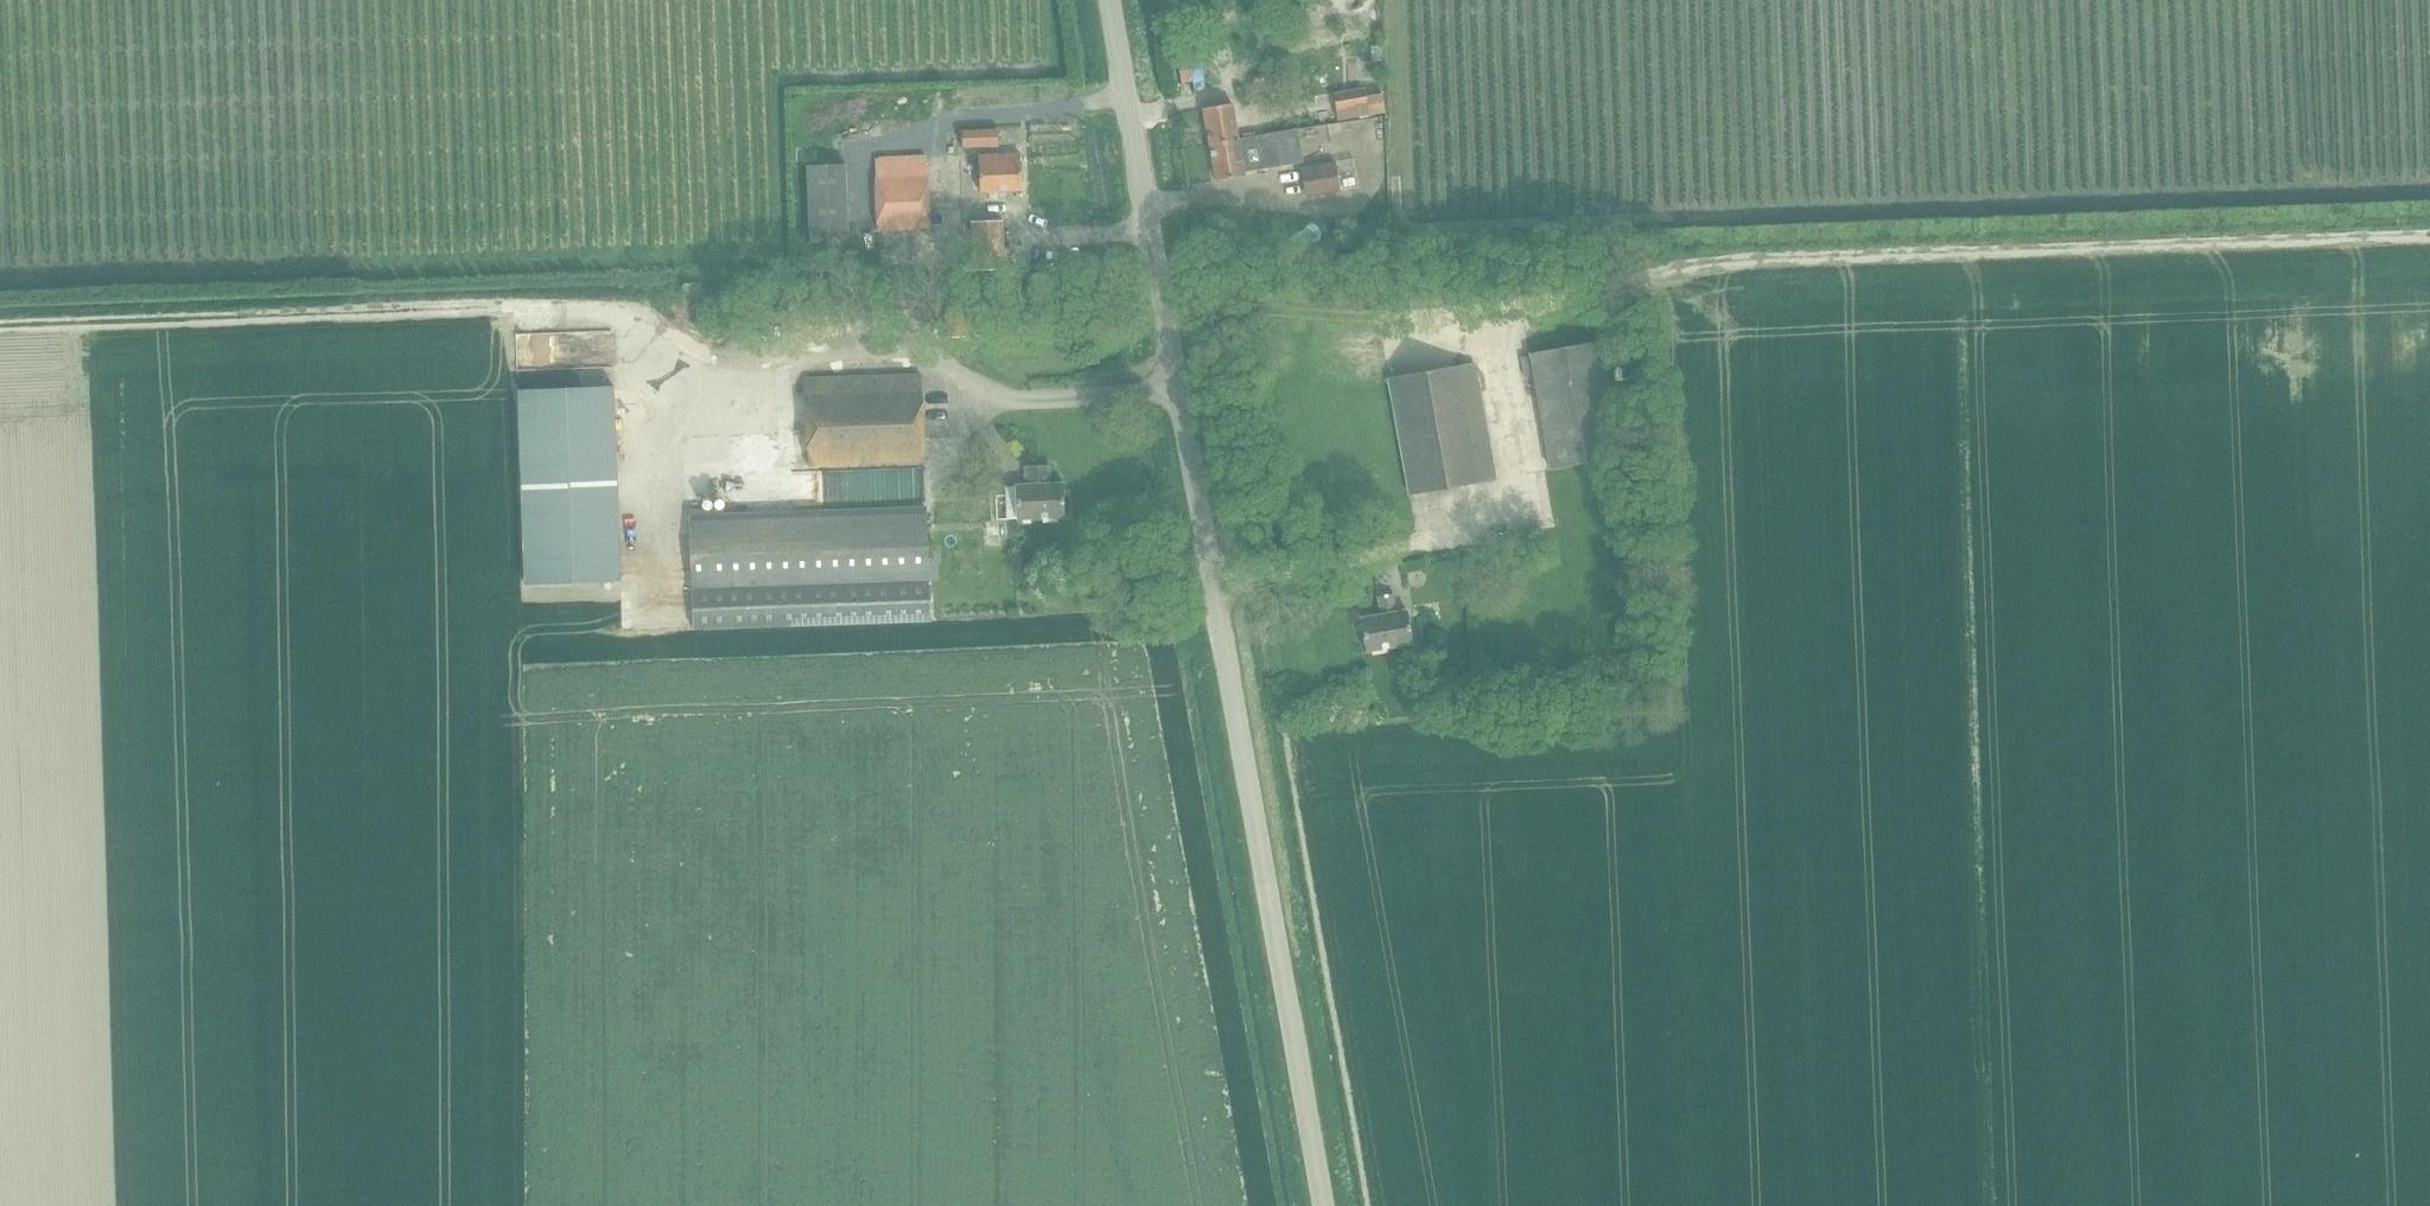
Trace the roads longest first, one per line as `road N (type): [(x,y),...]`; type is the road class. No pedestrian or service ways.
road 1 (unclassified): [(1315,1205),(1110,0)]
road 2 (track): [(1636,275),(1717,261),(2429,233)]
road 3 (track): [(0,326),(504,308)]

